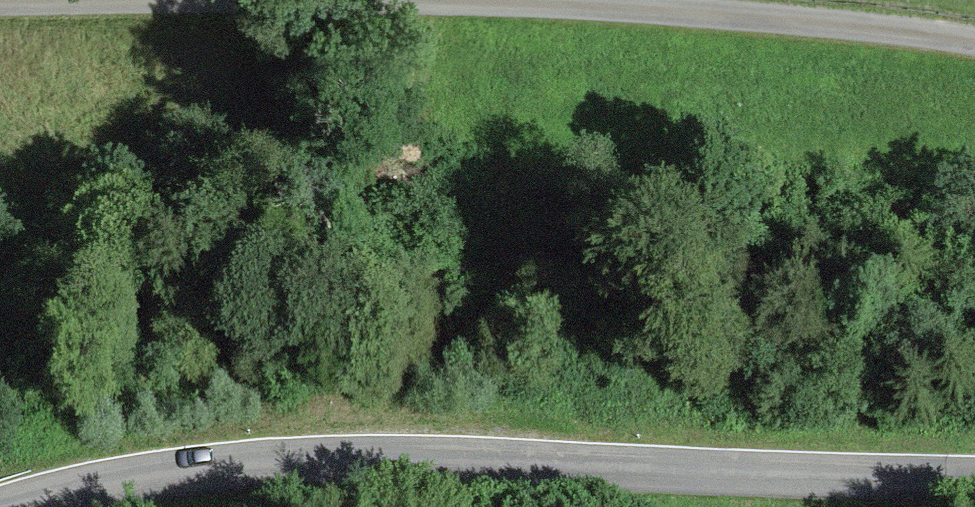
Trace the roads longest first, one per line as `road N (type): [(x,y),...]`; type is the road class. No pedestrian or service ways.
road 1 (unclassified): [(974,47),(594,10),(0,7)]
road 2 (tertiary): [(974,486),(301,462),(185,471),(11,506)]

